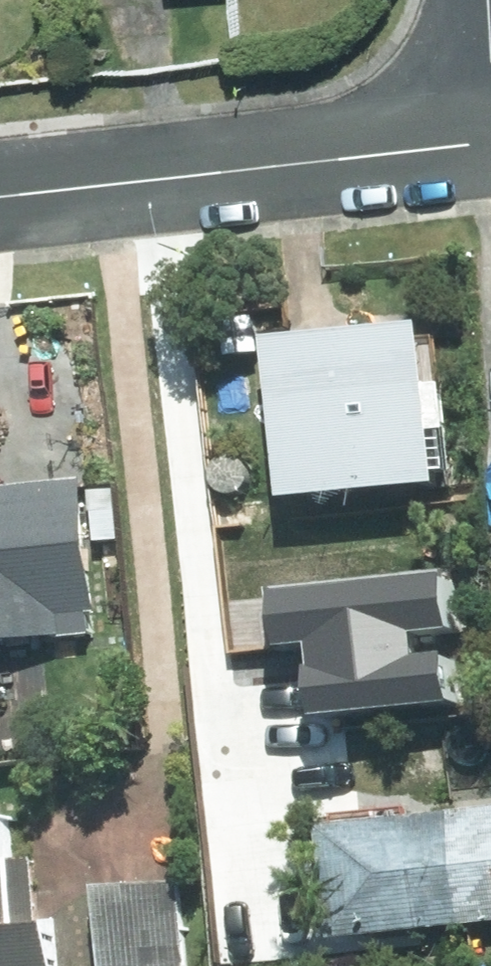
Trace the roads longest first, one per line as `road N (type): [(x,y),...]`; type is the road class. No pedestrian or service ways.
road 1 (residential): [(0,198),(490,142)]

